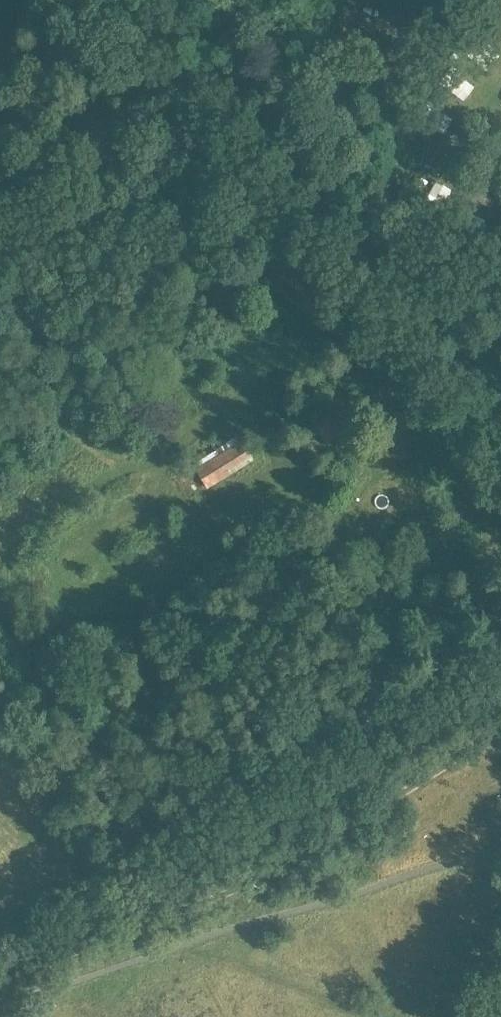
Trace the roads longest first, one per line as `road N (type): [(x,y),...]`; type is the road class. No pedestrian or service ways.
road 1 (track): [(500,405),(198,58),(179,50),(134,0)]

